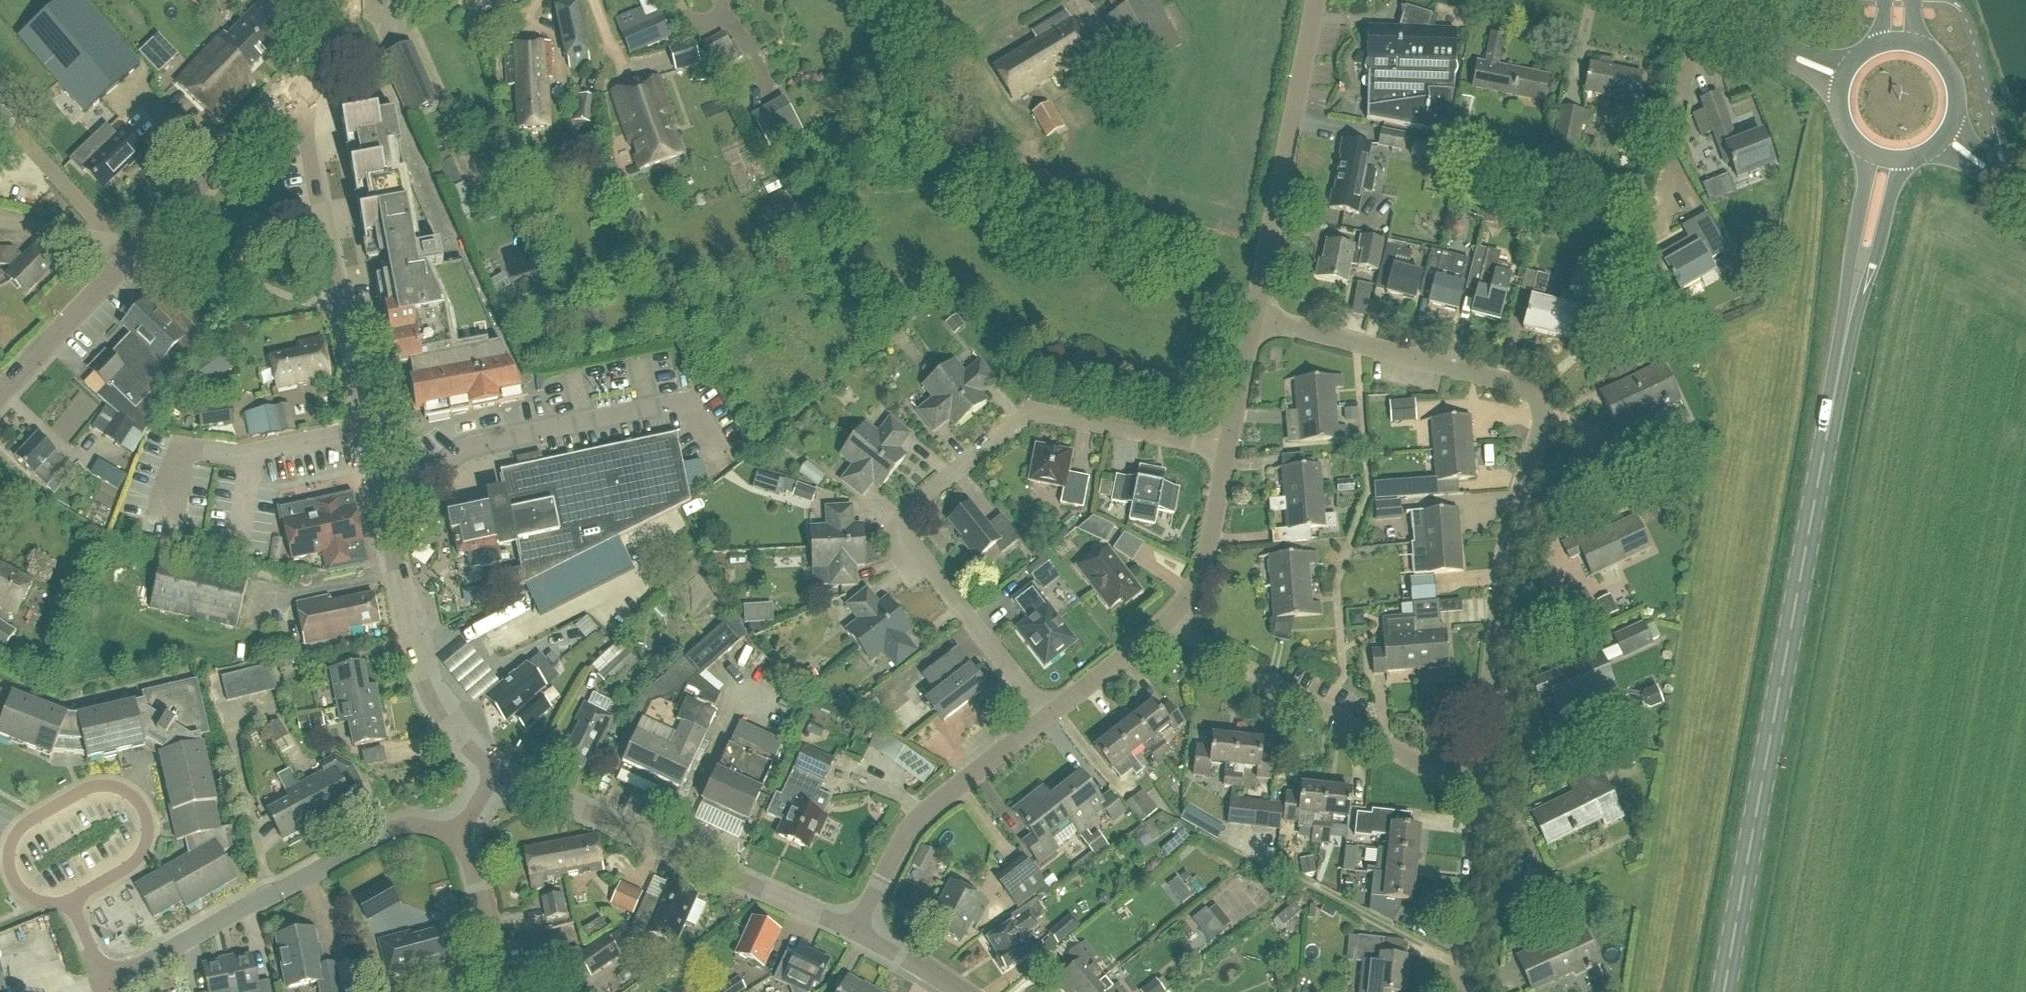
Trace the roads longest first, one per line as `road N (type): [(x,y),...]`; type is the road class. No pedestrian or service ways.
road 1 (tertiary): [(498,772),(439,712),(418,649),(337,302),(310,156),(311,100)]
road 2 (residential): [(1478,788),(1504,555),(1539,427),(1533,400),(1509,383),(1252,313)]
road 3 (primary): [(1725,991),(1850,318)]
road 4 (residential): [(1046,717),(896,522),(1024,415),(1226,452)]
road 5 (tertiary): [(0,394),(258,123),(311,100)]
road 6 (residential): [(105,991),(103,983),(381,834),(458,830)]
road 7 (tertiary): [(855,932),(498,772)]
road 8 (residential): [(1478,788),(1446,780),(1170,621)]
road 9 (unclassified): [(1252,313),(1313,0)]
road 10 (unclassified): [(855,932),(914,823),(1046,717)]
road 11 (residential): [(1657,232),(1692,42),(1714,18)]
road 12 (residential): [(1456,991),(1478,788)]
road 13 (unclassified): [(1170,621),(1208,556),(1226,452)]
road 14 (unclassified): [(501,991),(458,830)]
road 15 (primary): [(1850,318),(1874,260),(1897,160)]
road 16 (primary): [(1871,155),(1851,258),(1850,318)]
road 17 (unclassified): [(1046,717),(1170,621)]
road 18 (unclassified): [(1226,452),(1252,313)]

